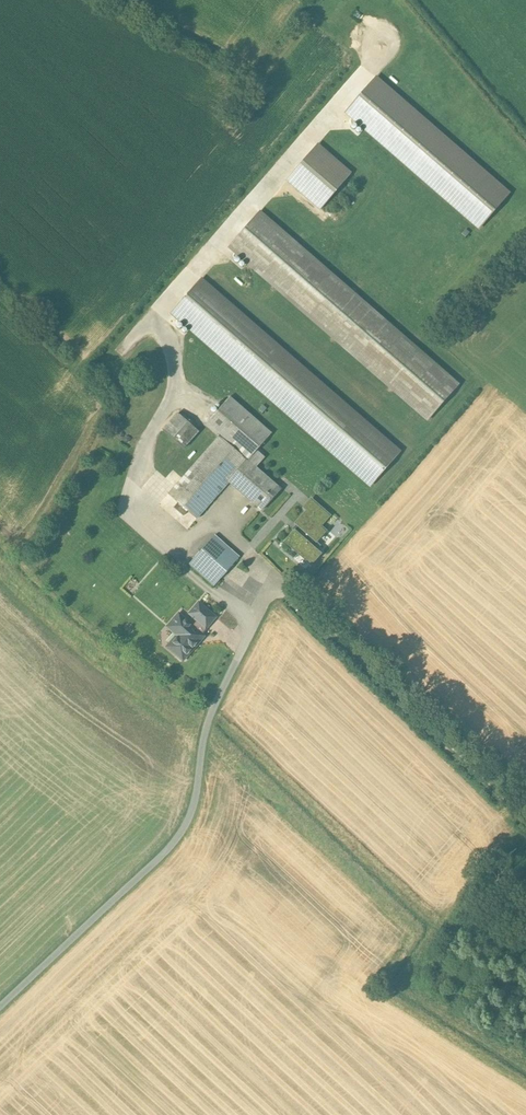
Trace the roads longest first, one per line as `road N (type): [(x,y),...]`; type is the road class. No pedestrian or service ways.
road 1 (residential): [(0,1011),(189,826),(203,745),(272,583)]
road 2 (track): [(272,583),(525,825)]

